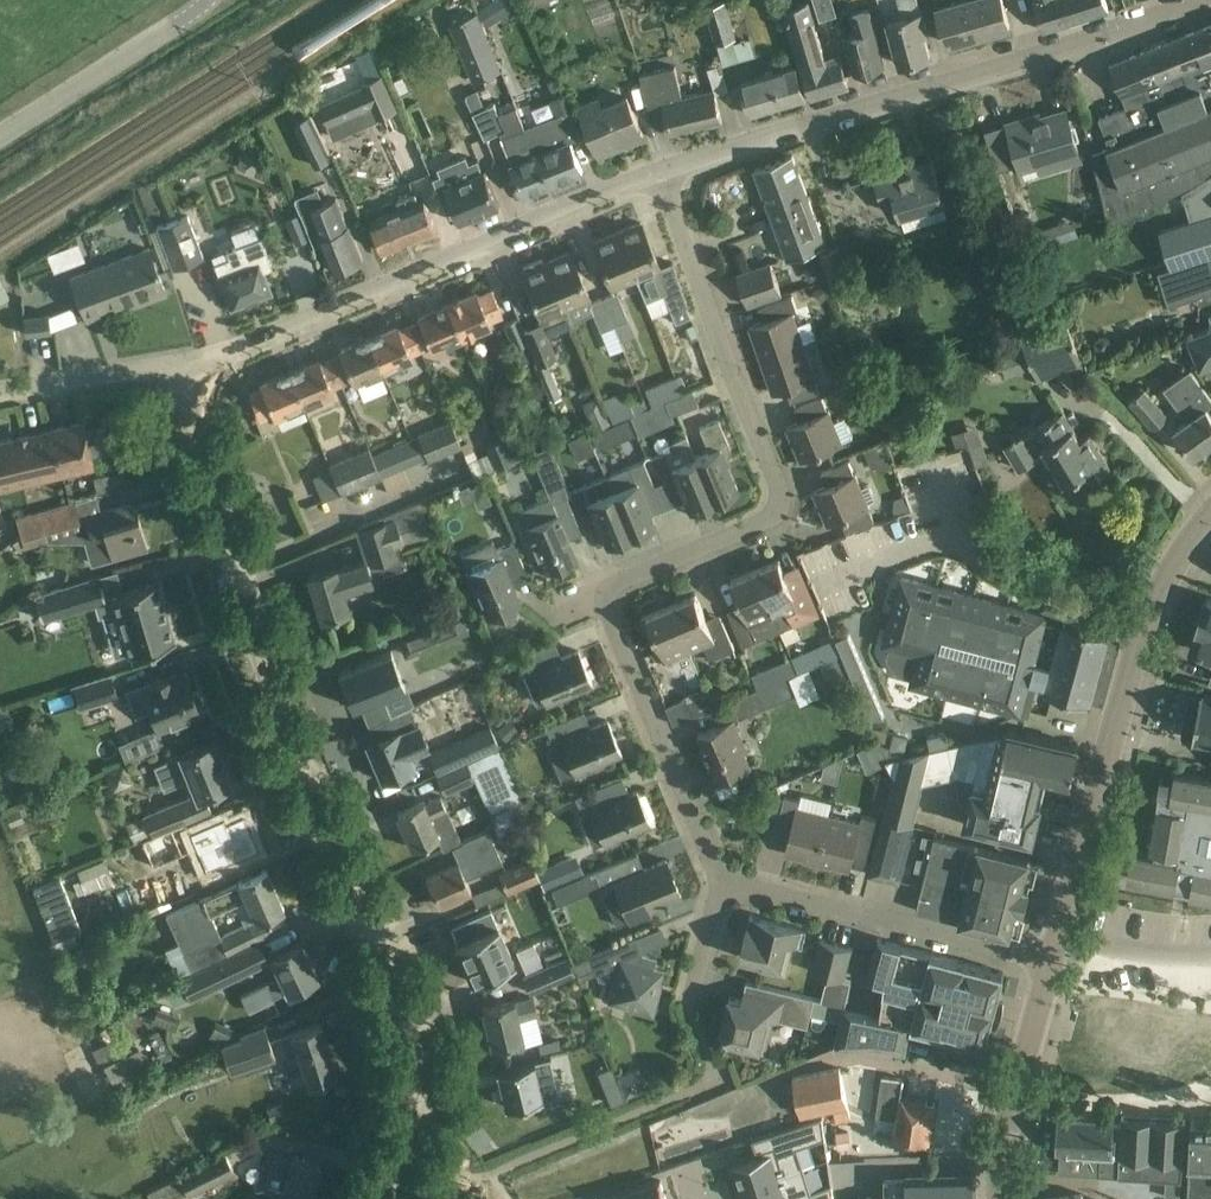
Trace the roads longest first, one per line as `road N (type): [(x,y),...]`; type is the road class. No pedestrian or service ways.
road 1 (unclassified): [(384,1198),(416,1080),(413,1025),(288,735),(186,370)]
road 2 (residential): [(719,881),(606,617),(607,596),(618,583),(766,521),(777,505),(662,175)]
road 3 (residential): [(662,175),(1210,3)]
road 4 (residential): [(186,370),(574,204),(662,175)]
road 5 (tertiary): [(1059,937),(1146,624),(1170,570),(1210,515)]
road 6 (residential): [(1051,965),(719,881)]
road 7 (unclassified): [(0,138),(209,0)]
road 8 (tertiary): [(1001,1198),(1007,1138),(1051,965)]
road 9 (unclassified): [(0,397),(186,370)]
road 10 (residential): [(1210,948),(1059,937)]
road 11 (residential): [(688,1008),(719,881)]

